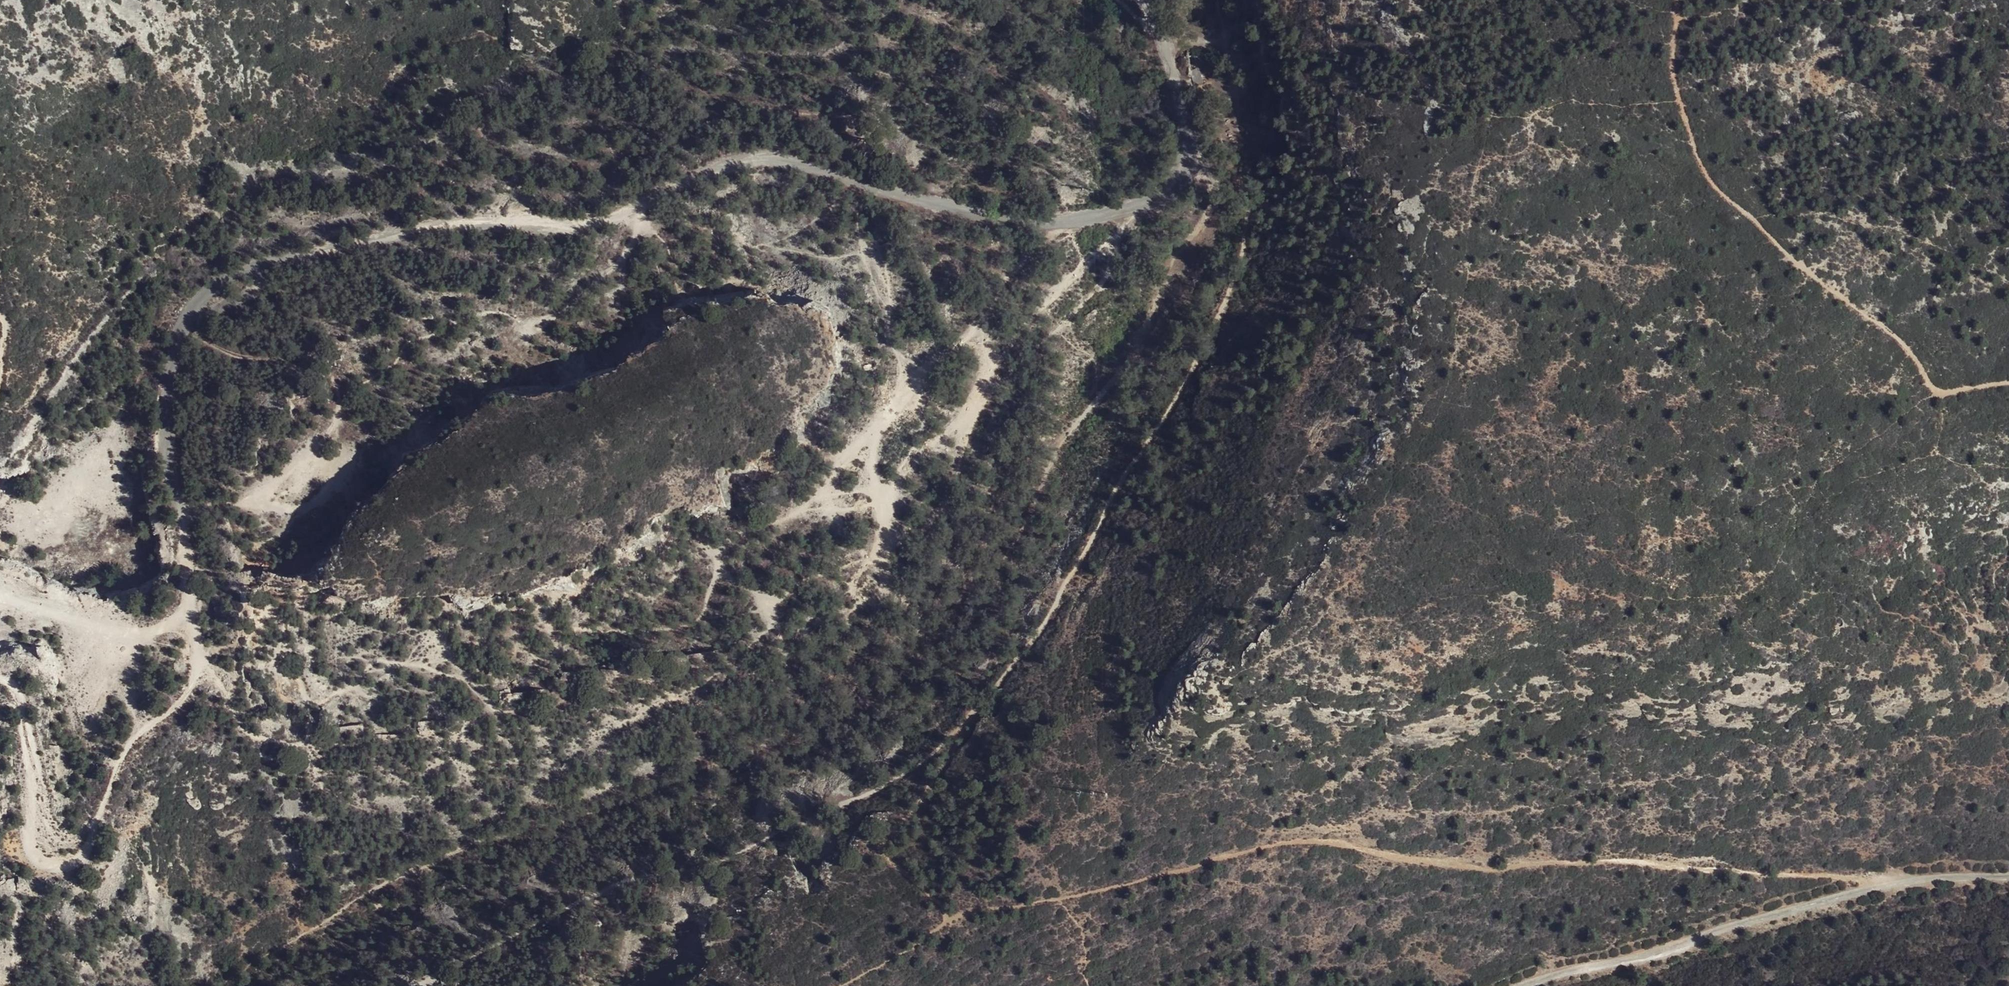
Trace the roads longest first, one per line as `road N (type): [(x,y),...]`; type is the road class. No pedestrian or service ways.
road 1 (unclassified): [(1145,0),(1185,129),(1186,161),(1166,198),(1062,222),(998,219),(759,159),(614,214),(357,237),(275,257),(203,284),(176,335),(161,439),(177,499)]
road 2 (track): [(177,499),(198,665),(192,683),(136,733),(78,857),(58,864),(42,861),(31,847),(26,705),(10,677),(0,675)]
road 3 (unclassified): [(1526,985),(1879,885),(2008,875)]

